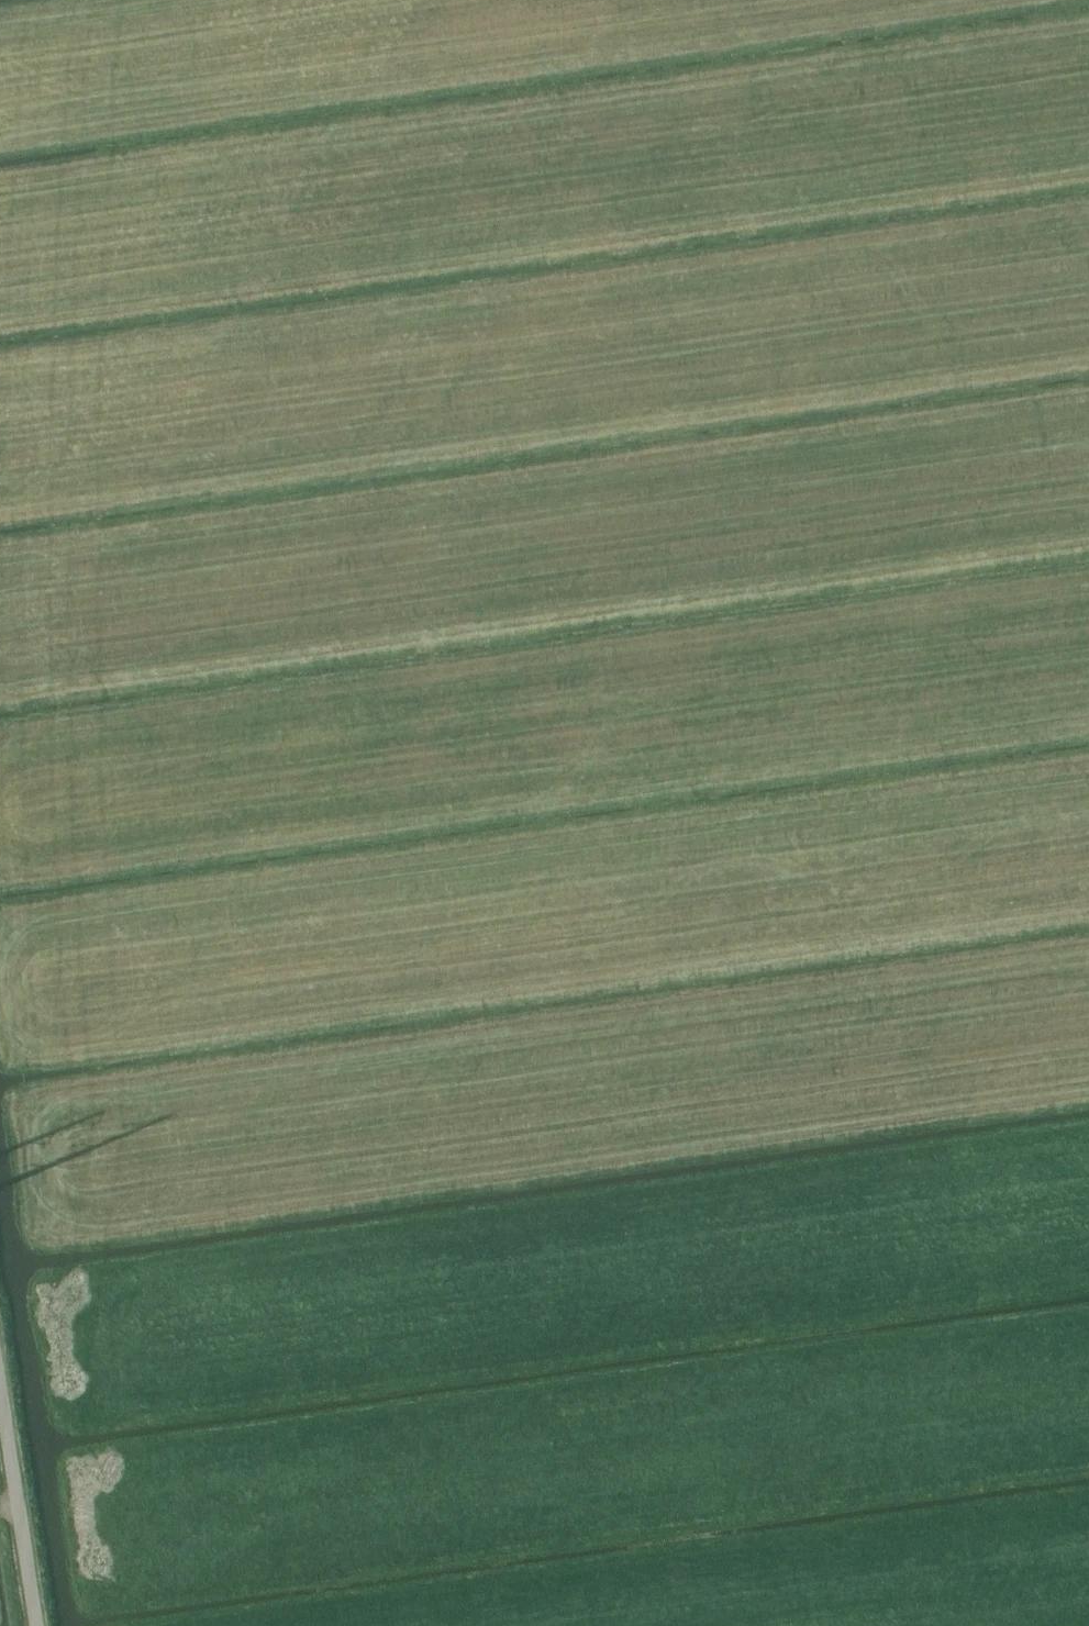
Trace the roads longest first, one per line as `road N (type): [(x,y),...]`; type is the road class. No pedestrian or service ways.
road 1 (unclassified): [(36,1625),(0,1380)]

